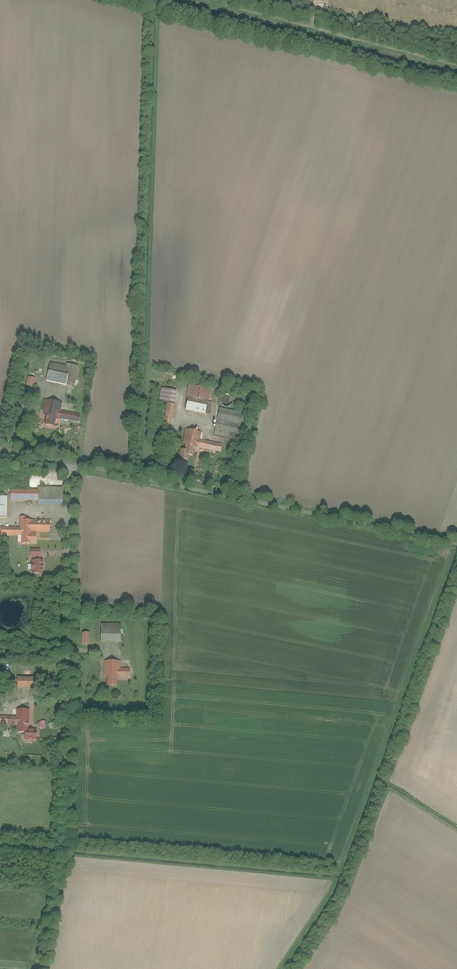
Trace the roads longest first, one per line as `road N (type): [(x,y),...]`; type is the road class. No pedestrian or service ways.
road 1 (unclassified): [(72,464),(66,820),(42,968)]
road 2 (unclassified): [(456,551),(72,464)]
road 3 (track): [(456,64),(213,0)]

